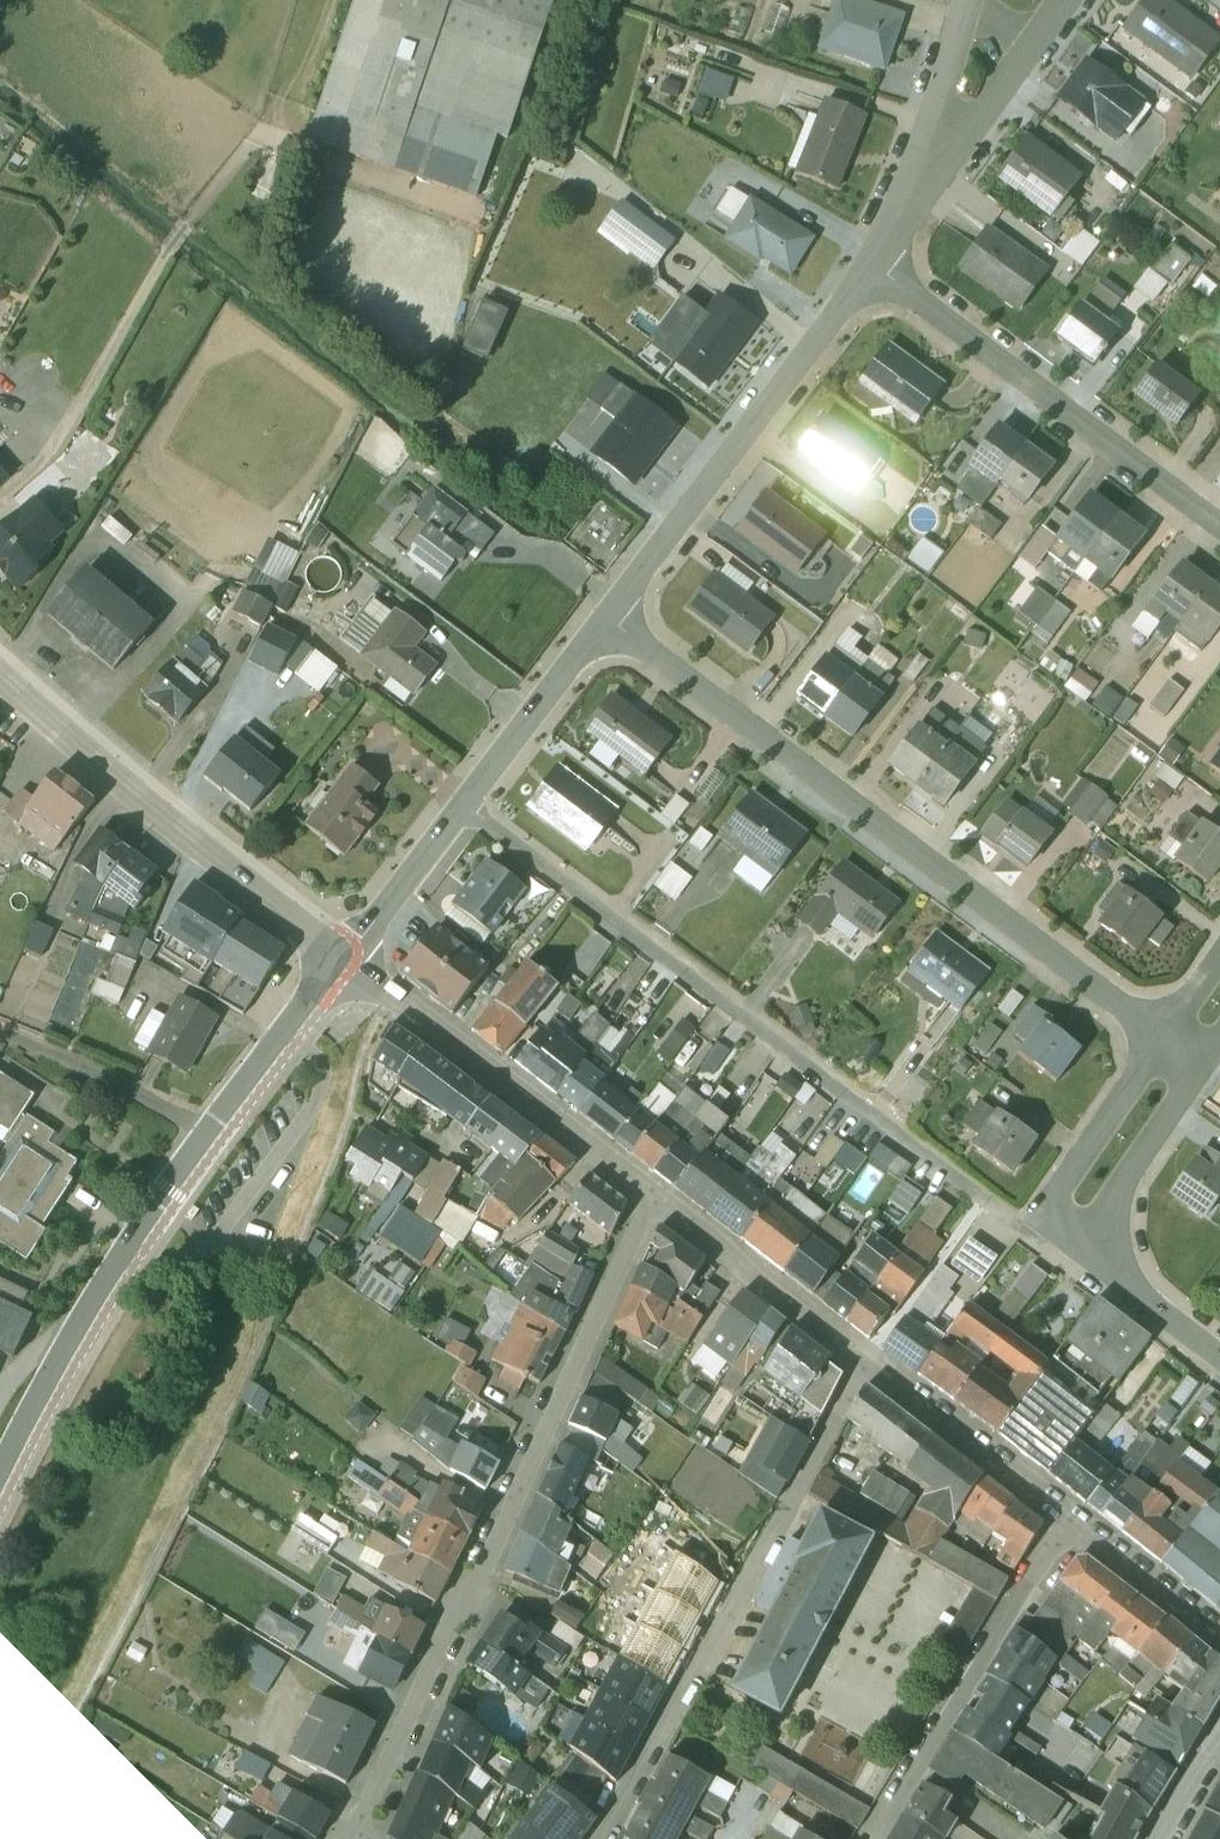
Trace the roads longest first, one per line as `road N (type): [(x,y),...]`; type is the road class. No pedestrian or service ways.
road 1 (unclassified): [(463,805),(1033,1231)]
road 2 (residential): [(656,1198),(359,1838)]
road 3 (residential): [(1164,1042),(606,619)]
road 4 (unclassified): [(0,1490),(113,1274),(342,960)]
road 5 (residential): [(606,1838),(863,1366)]
road 6 (residential): [(342,960),(0,676)]
road 7 (residential): [(872,269),(606,619)]
road 8 (residential): [(1219,529),(872,269)]
road 9 (residential): [(656,1198),(342,960)]
road 10 (residential): [(1073,1533),(1001,1630),(874,1838)]
road 11 (residential): [(1073,1533),(863,1366)]
road 12 (residential): [(863,1366),(656,1198)]
road 13 (residential): [(911,210),(1067,0)]
road 14 (residential): [(606,619),(463,805)]
road 15 (residential): [(1164,1042),(1033,1231)]
road 16 (residential): [(1077,1258),(1202,1070)]
road 17 (residential): [(969,0),(911,210)]
road 18 (residential): [(463,805),(342,960)]
road 19 (residential): [(1219,1641),(1073,1533)]
road 20 (residential): [(1077,1258),(1219,1364)]

